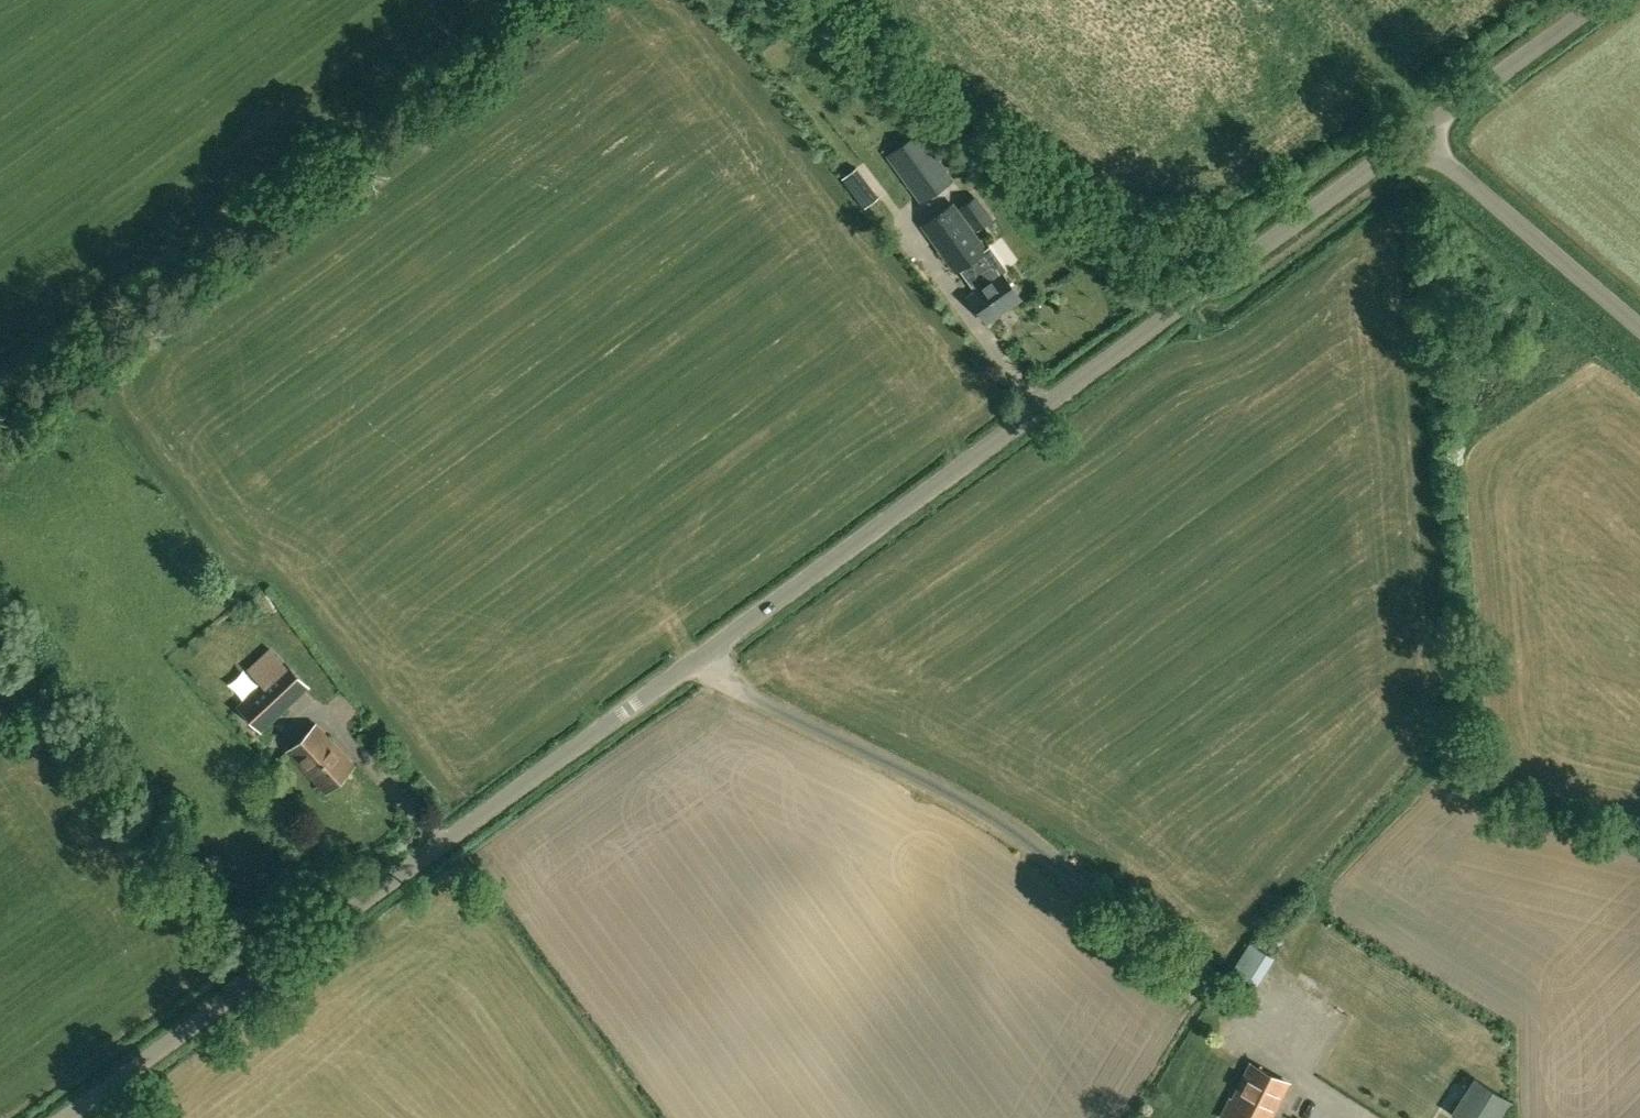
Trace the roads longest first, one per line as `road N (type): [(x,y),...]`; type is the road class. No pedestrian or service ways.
road 1 (unclassified): [(66,1117),(1415,136)]
road 2 (unclassified): [(1639,327),(1415,136)]
road 3 (unclassified): [(1415,136),(1601,0)]

